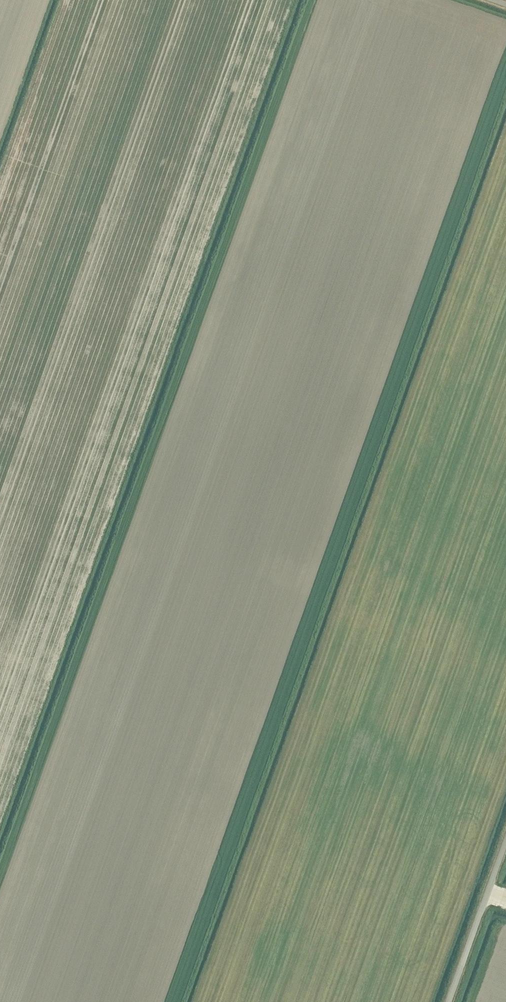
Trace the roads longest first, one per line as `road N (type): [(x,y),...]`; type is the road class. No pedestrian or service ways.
road 1 (unclassified): [(448,1001),(505,838)]

